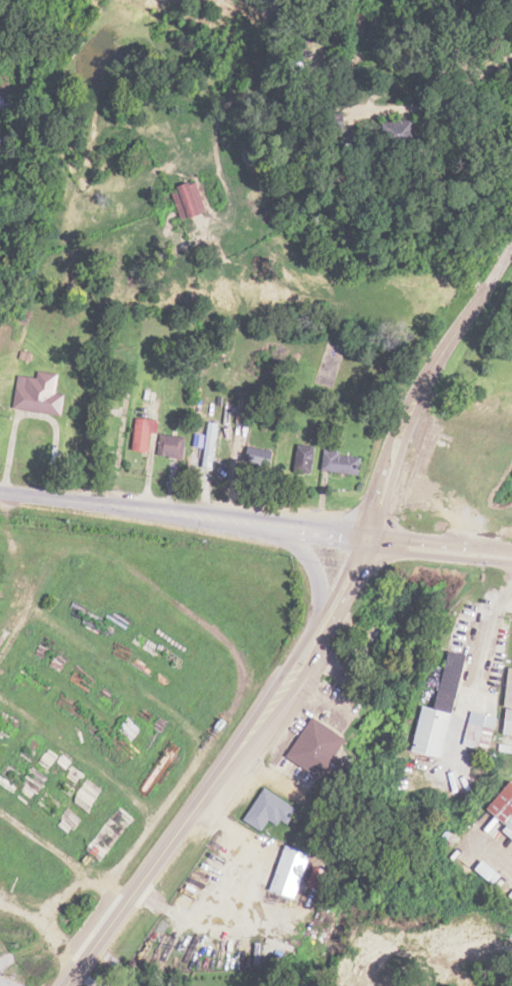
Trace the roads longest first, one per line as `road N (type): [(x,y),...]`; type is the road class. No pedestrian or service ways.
road 1 (tertiary): [(66,985),(295,674),(369,537),(421,392),(511,213)]
road 2 (residential): [(369,537),(0,492)]
road 3 (residential): [(3,492),(20,503),(45,565),(27,597),(0,619)]
road 4 (tertiary): [(369,537),(511,553)]

